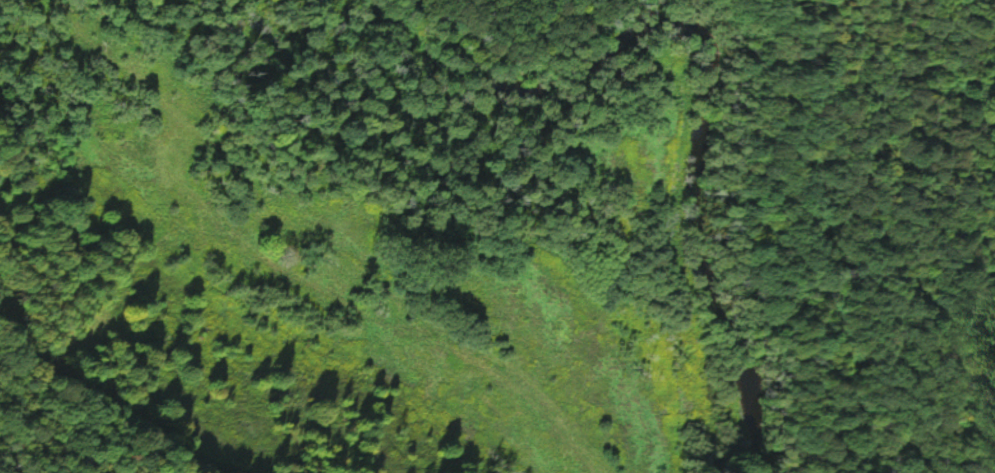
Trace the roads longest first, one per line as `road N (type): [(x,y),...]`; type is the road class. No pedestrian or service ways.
road 1 (residential): [(755,472),(723,418),(642,352),(342,332),(156,272),(0,184)]
road 2 (residential): [(137,0),(270,141),(376,194),(500,237),(642,352)]

